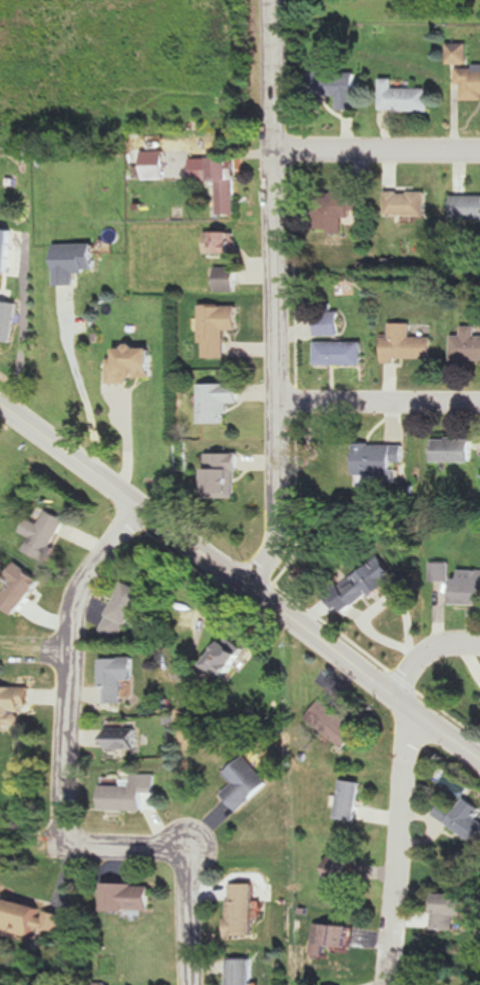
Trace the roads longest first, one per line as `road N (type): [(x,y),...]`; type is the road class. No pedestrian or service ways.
road 1 (residential): [(261,588),(283,564),(276,0)]
road 2 (secondary): [(479,757),(261,588),(139,506)]
road 3 (residential): [(139,506),(80,591),(71,632),(65,843)]
road 4 (residential): [(393,984),(416,710)]
road 5 (residential): [(479,149),(278,147)]
road 6 (residential): [(479,404),(280,400)]
road 7 (secondary): [(139,506),(0,402)]
road 8 (residential): [(193,984),(190,847)]
road 9 (residential): [(190,847),(65,843)]

